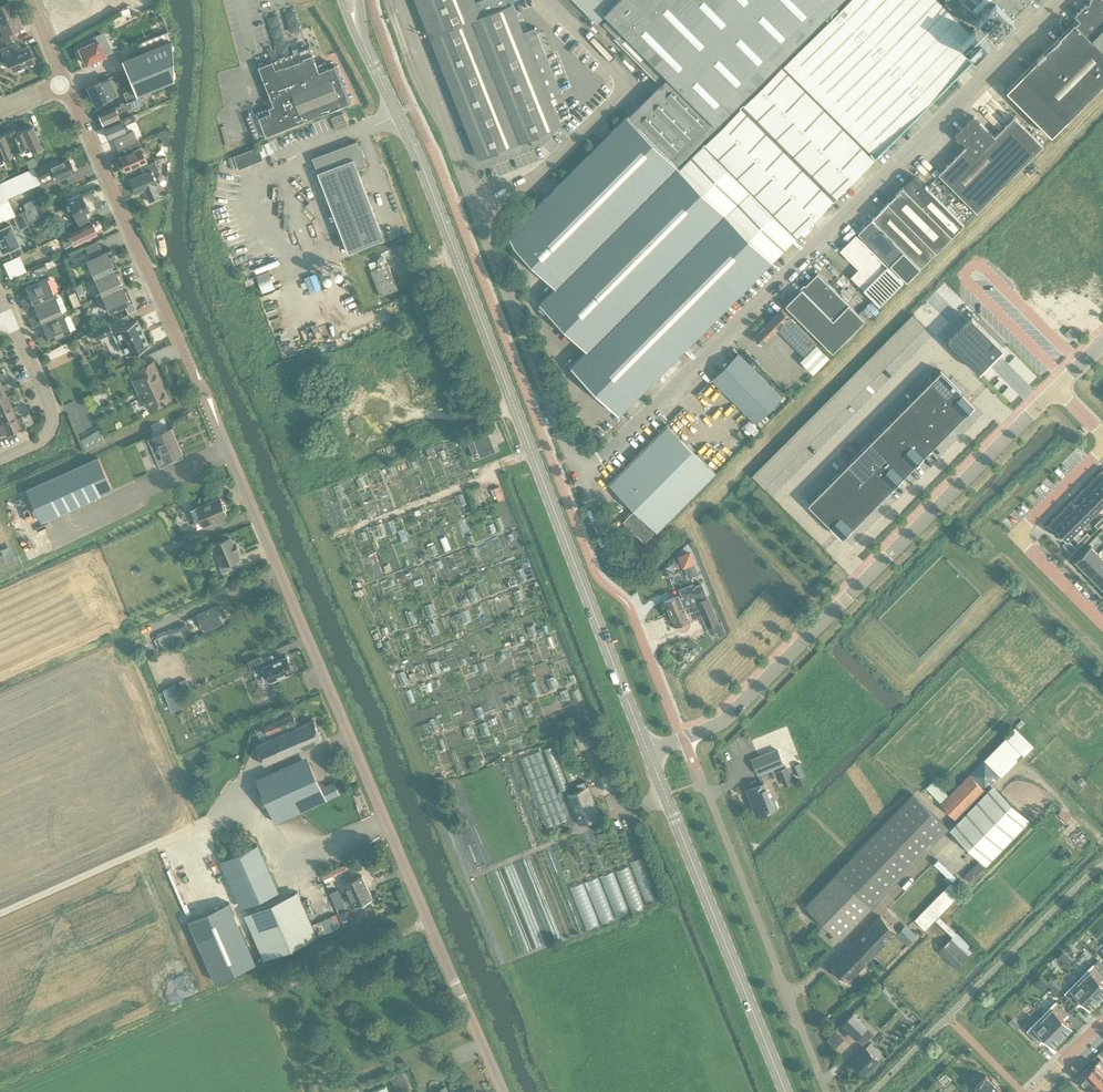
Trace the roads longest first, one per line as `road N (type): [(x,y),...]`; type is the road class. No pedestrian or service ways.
road 1 (secondary): [(649,752),(419,157),(360,37)]
road 2 (unclassified): [(503,1091),(202,396)]
road 3 (unclassified): [(580,472),(1063,0)]
road 4 (tertiary): [(683,740),(729,716),(1055,390)]
road 5 (residential): [(827,1091),(683,740)]
road 6 (secondary): [(785,1091),(649,752)]
road 7 (residential): [(202,396),(64,83)]
road 8 (unclassified): [(475,209),(527,185),(616,103),(613,71),(545,0)]
road 9 (unclassified): [(580,472),(475,209)]
road 10 (track): [(236,807),(0,913)]
road 11 (residential): [(1102,446),(1023,535),(1102,623)]
road 12 (unclassified): [(475,209),(400,0)]
road 13 (track): [(334,538),(532,453)]
road 14 (residential): [(0,460),(42,440),(53,418),(11,321)]
road 15 (residential): [(683,740),(630,609)]

